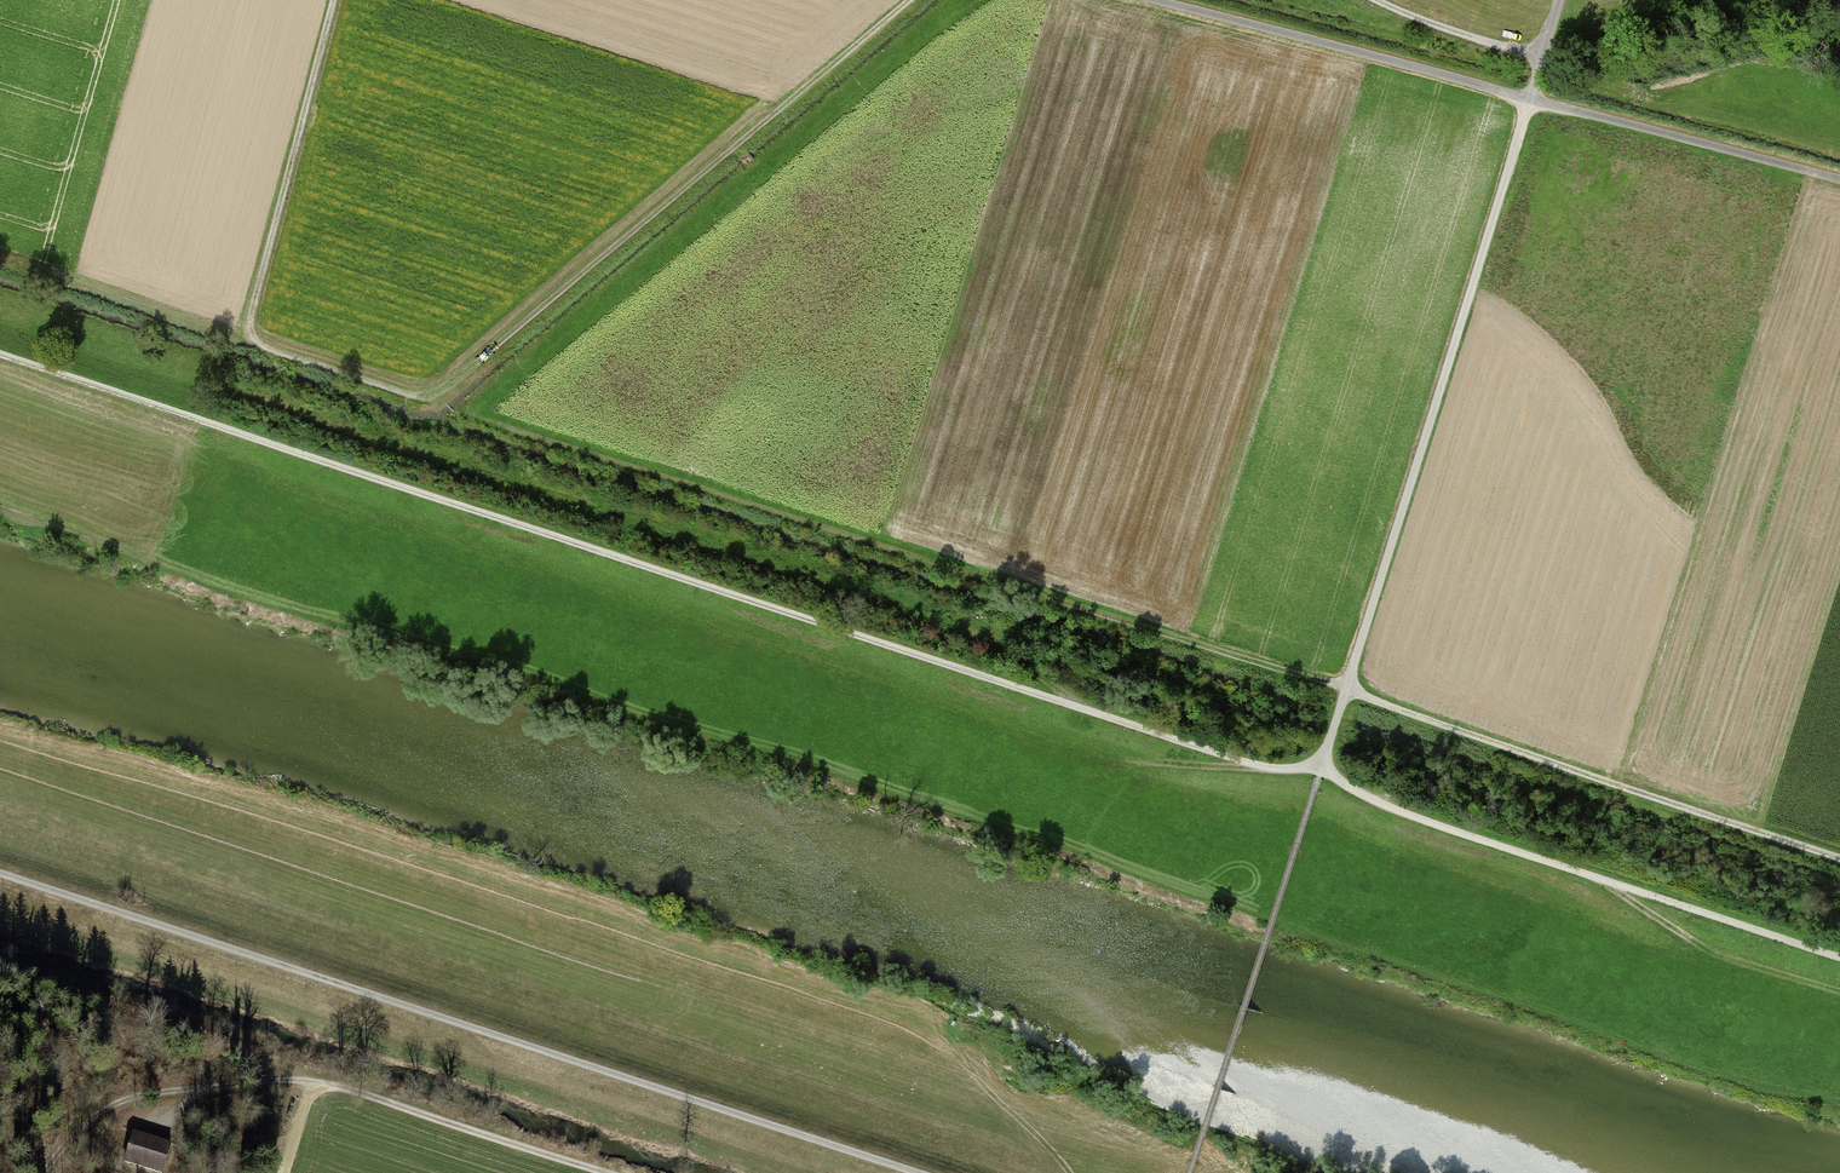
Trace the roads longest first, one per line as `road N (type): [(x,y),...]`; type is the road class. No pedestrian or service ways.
road 1 (track): [(1323,765),(1263,767),(0,356)]
road 2 (track): [(336,0),(253,331),(265,348),(423,400),(517,335),(908,0)]
road 3 (track): [(0,874),(916,1172)]
road 4 (track): [(497,426),(1347,687)]
road 5 (track): [(1839,189),(1136,0)]
road 6 (track): [(1562,0),(1347,687)]
road 7 (track): [(50,1172),(87,1124),(128,1099),(294,1081),(602,1172)]
road 8 (track): [(1323,765),(1394,810),(1495,848),(1839,959)]
road 9 (track): [(1347,687),(1839,857)]
road 10 (track): [(1316,783),(1189,1172)]
road 11 (track): [(1370,0),(1453,36),(1544,60)]

